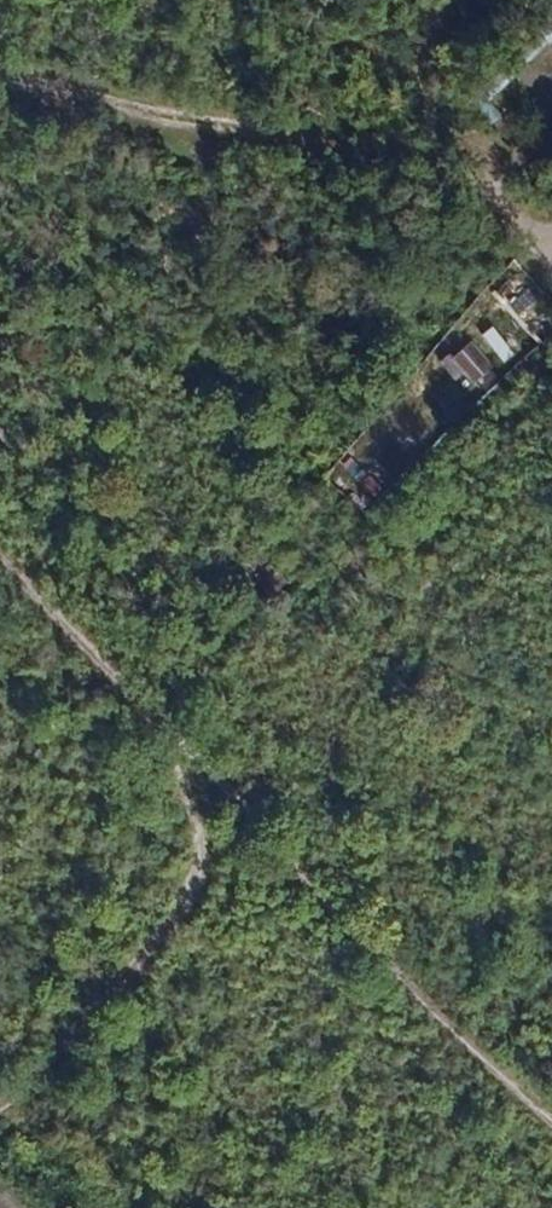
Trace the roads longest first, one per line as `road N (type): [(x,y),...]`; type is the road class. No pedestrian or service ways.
road 1 (track): [(0,1108),(74,1034),(199,880),(194,811),(161,718),(262,585),(404,435)]
road 2 (track): [(0,575),(161,718),(335,921),(551,1127)]
road 3 (track): [(0,70),(68,95),(420,152)]
road 4 (track): [(551,227),(420,152)]
road 5 (track): [(392,89),(300,0)]

